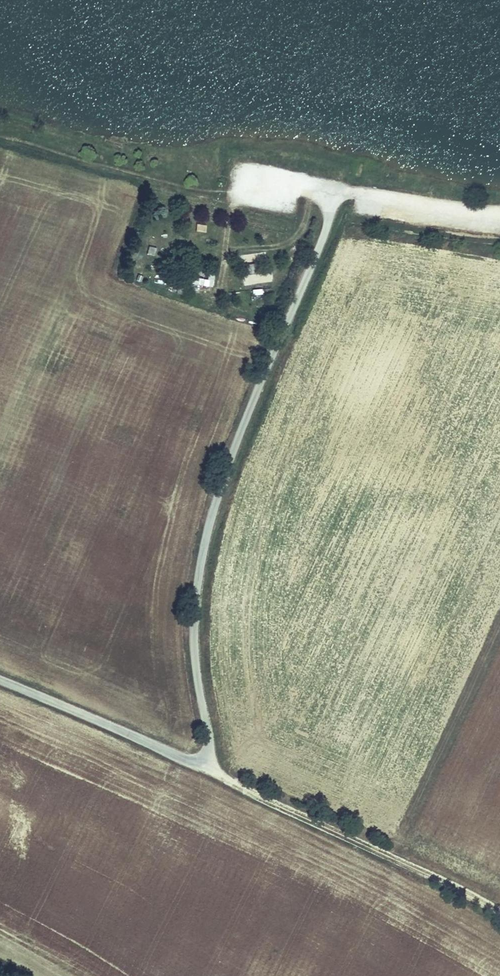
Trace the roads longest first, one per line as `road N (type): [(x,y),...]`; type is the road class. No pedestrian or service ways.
road 1 (track): [(0,140),(203,191),(332,196)]
road 2 (track): [(208,759),(299,815),(499,915)]
road 3 (unclassified): [(208,759),(191,760),(0,681)]
road 4 (track): [(499,207),(362,189),(332,196)]

